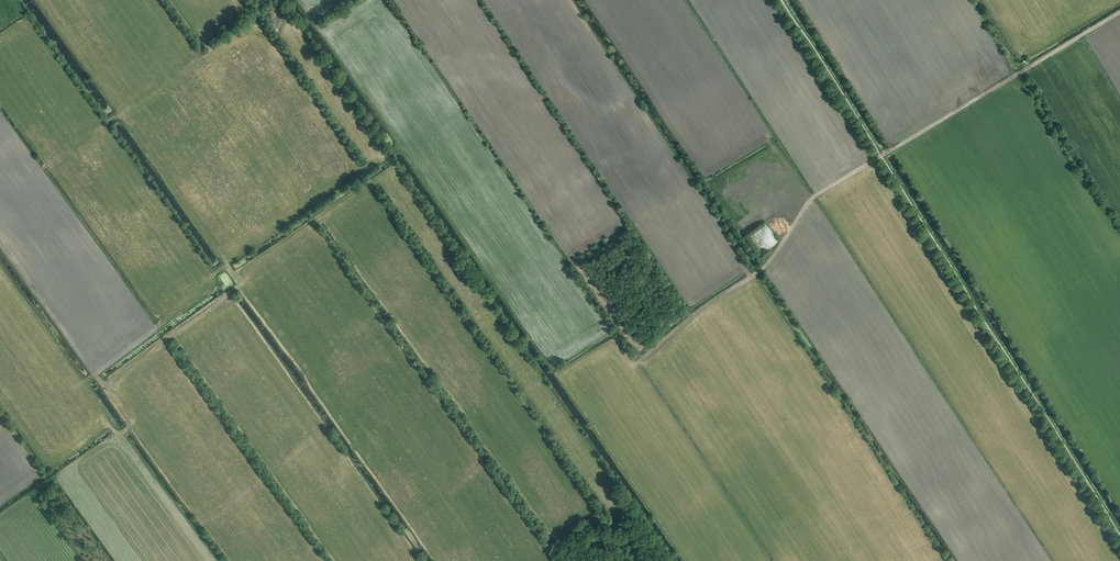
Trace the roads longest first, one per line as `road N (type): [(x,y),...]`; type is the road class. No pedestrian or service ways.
road 1 (track): [(1119,13),(811,199),(761,270)]

